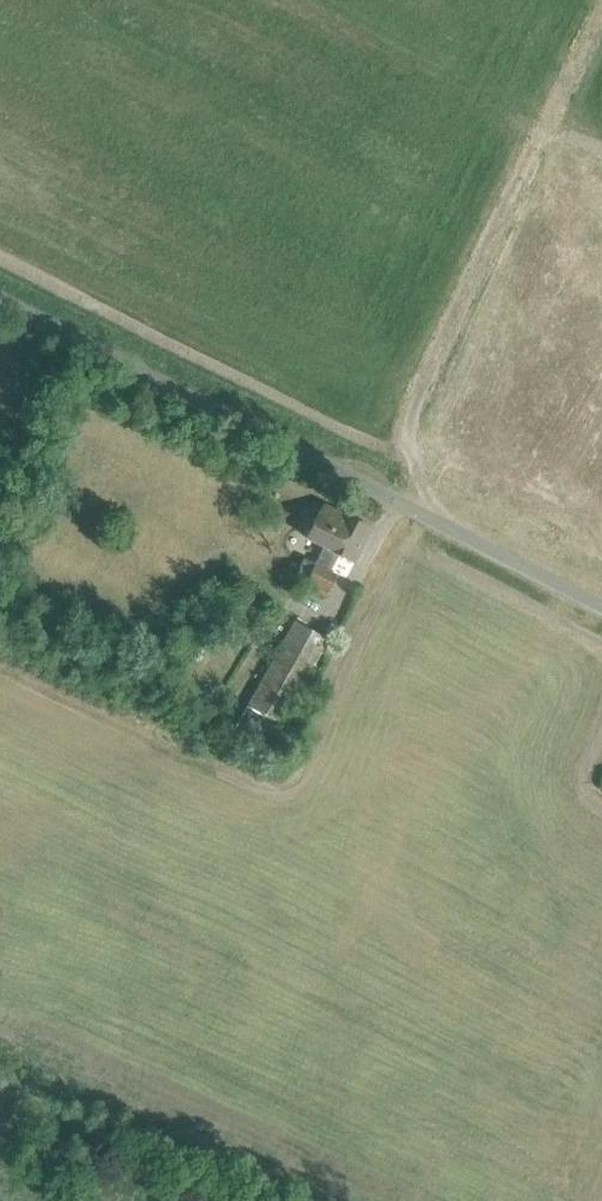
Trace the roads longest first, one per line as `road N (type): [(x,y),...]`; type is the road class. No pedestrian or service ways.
road 1 (unclassified): [(601,603),(0,299)]

